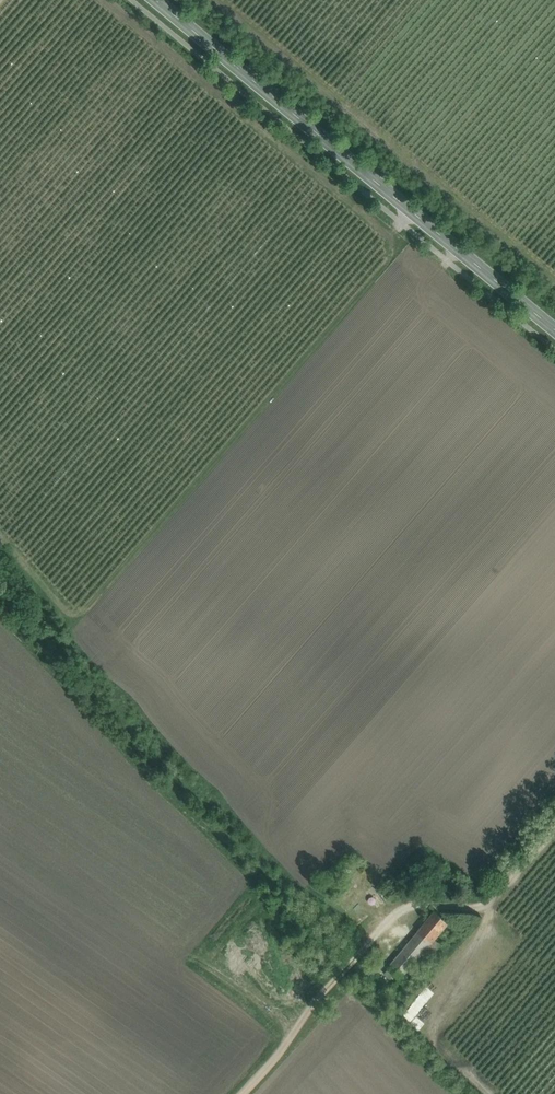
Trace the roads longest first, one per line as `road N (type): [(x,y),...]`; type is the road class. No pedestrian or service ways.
road 1 (secondary): [(554,327),(160,0)]
road 2 (track): [(242,1093),(376,934),(405,909),(491,902),(554,829)]

